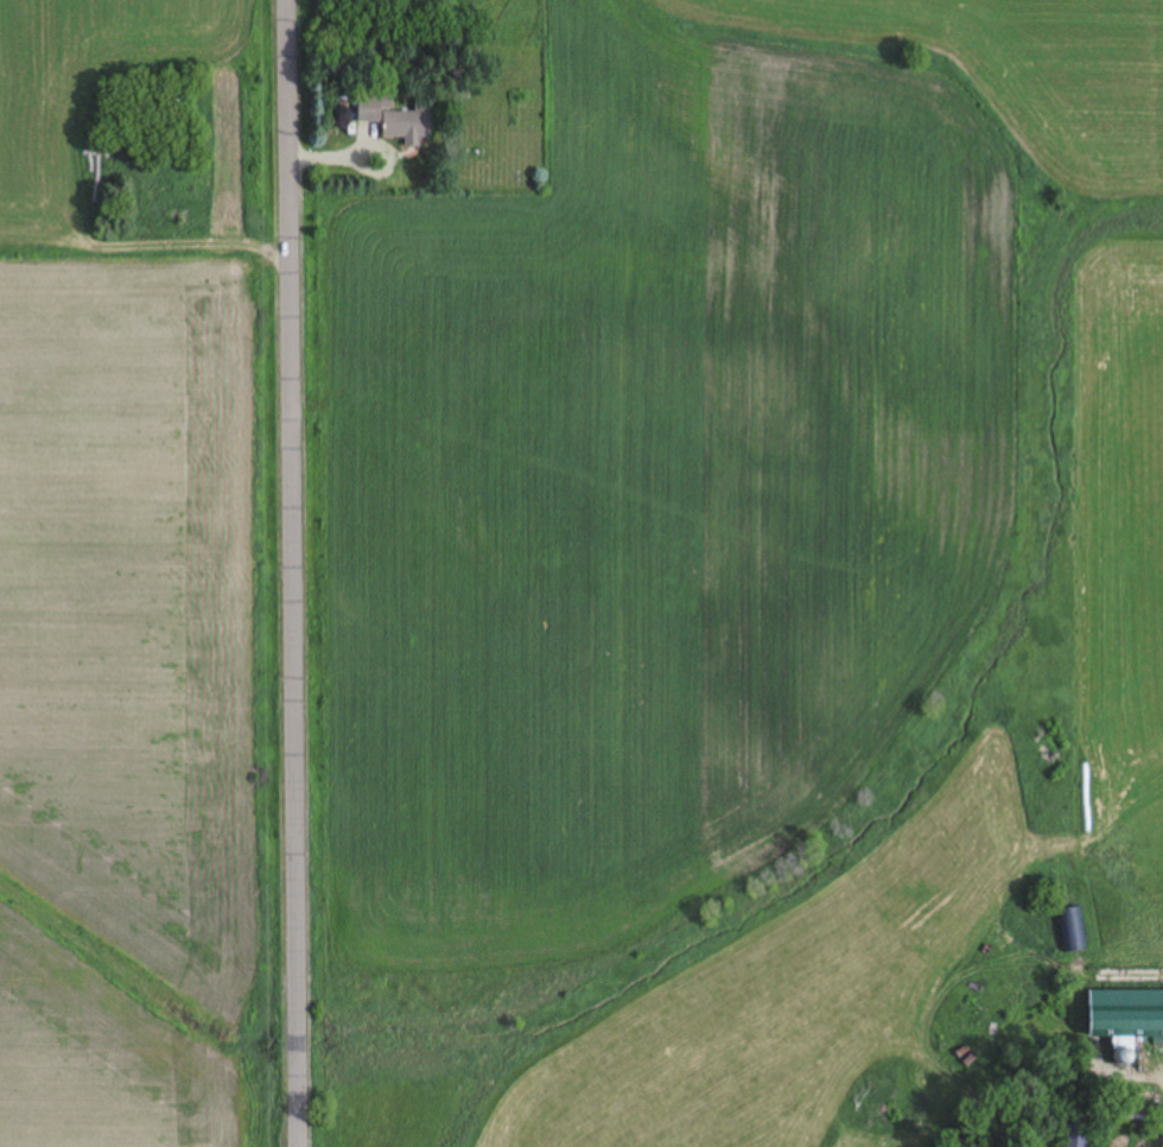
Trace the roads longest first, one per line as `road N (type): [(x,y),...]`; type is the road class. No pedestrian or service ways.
road 1 (residential): [(299,1146),(283,0)]

